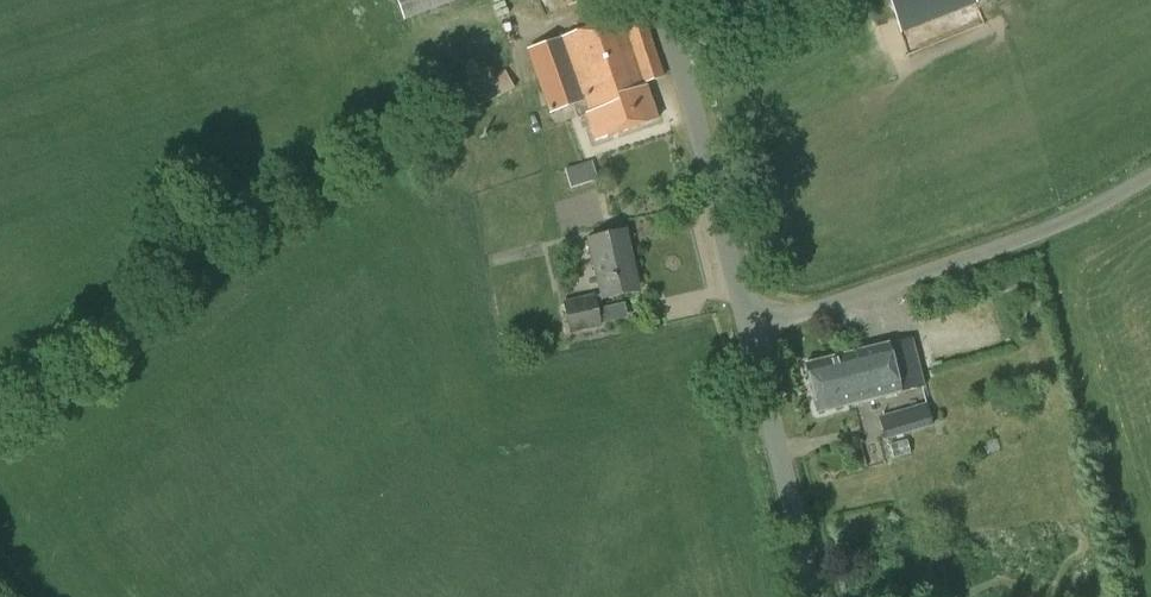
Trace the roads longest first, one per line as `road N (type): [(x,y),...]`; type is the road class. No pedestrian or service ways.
road 1 (unclassified): [(749,331),(1076,218),(1150,174)]
road 2 (unclassified): [(749,331),(682,76),(651,0)]
road 3 (unclassified): [(815,596),(749,331)]

